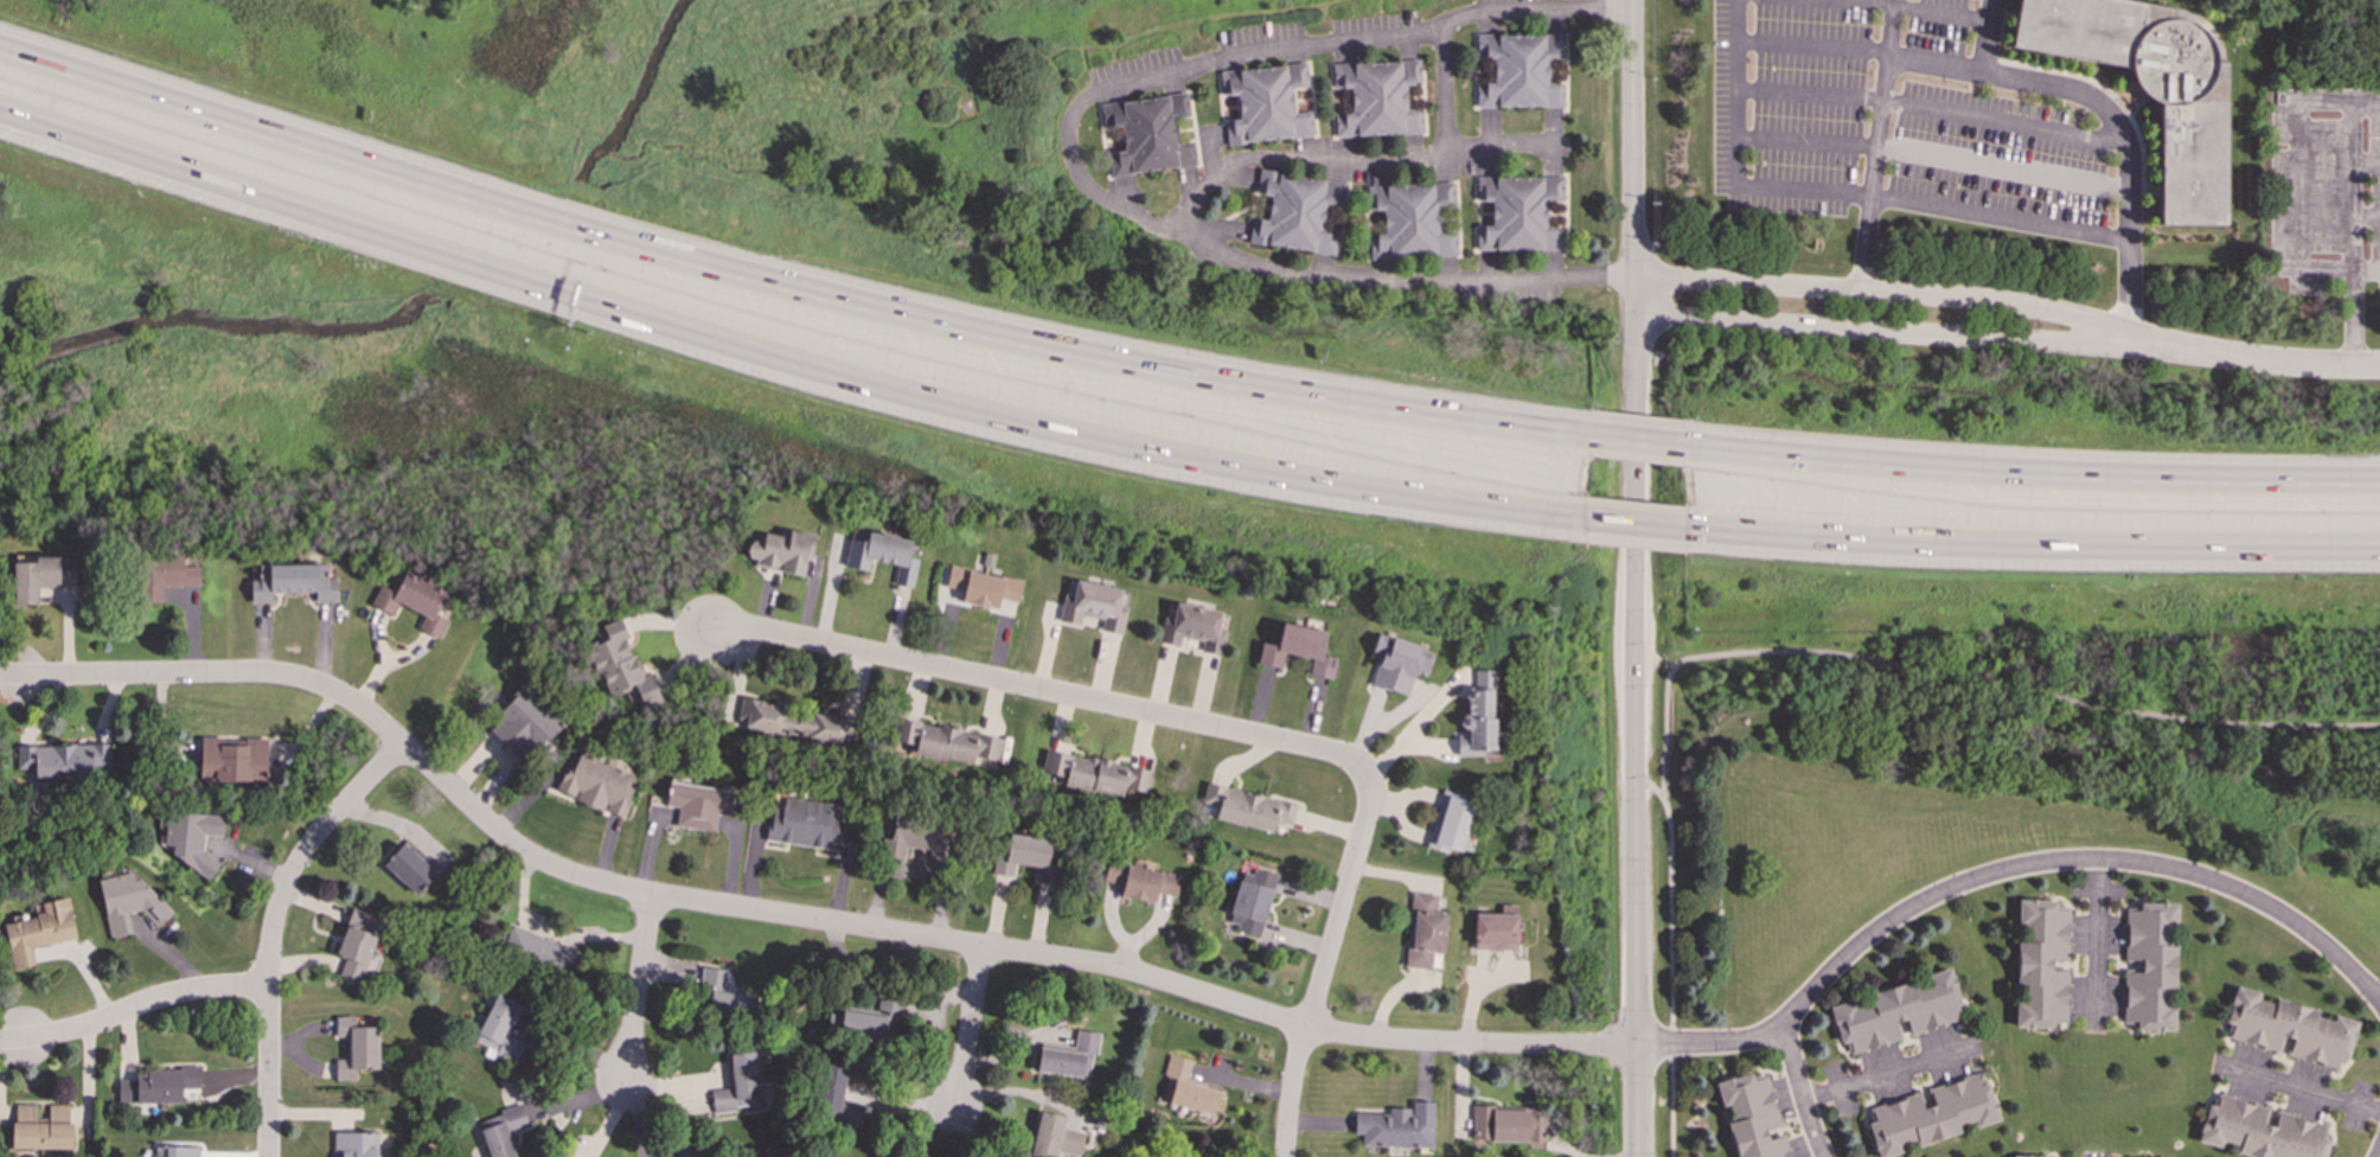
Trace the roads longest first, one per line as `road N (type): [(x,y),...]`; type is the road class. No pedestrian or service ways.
road 1 (residential): [(1783,1024),(1734,1041),(1587,1047),(1346,1036),(1118,969),(651,894),(564,872),(516,846),(377,722),(301,679),(0,675)]
road 2 (motorway): [(0,115),(910,396),(1167,455),(1584,522)]
road 3 (motorway): [(1586,437),(1237,385),(885,313),(546,222),(0,49)]
road 4 (tertiary): [(1632,0),(1638,1156)]
road 5 (residential): [(2379,1002),(2296,922),(2211,878),(2100,859),(1981,875),(1886,921),(1783,1024),(1826,1156)]
road 6 (motorway): [(1687,532),(1964,549),(2379,551)]
road 7 (motorway): [(2379,482),(2059,477),(1688,449)]
road 8 (residential): [(704,626),(807,640),(1325,752),(1352,761),(1369,785)]
road 9 (residential): [(2123,332),(1989,300),(1633,274)]
road 10 (residential): [(1636,318),(2062,337),(2123,332)]
road 11 (residential): [(404,748),(320,830),(282,888),(269,938),(270,1156)]
road 12 (residential): [(1369,785),(1369,816),(1294,1067),(1285,1156)]
road 13 (residential): [(269,989),(180,995),(70,1033),(0,1040)]
road 14 (residential): [(2123,332),(2299,364),(2379,367)]
road 15 (residential): [(651,894),(621,1080)]
road 16 (residential): [(981,947),(953,1121)]
road 17 (residential): [(1805,1099),(1960,1048)]
road 18 (residential): [(2228,1067),(2379,1114)]
road 19 (residential): [(2100,859),(2096,1016)]

